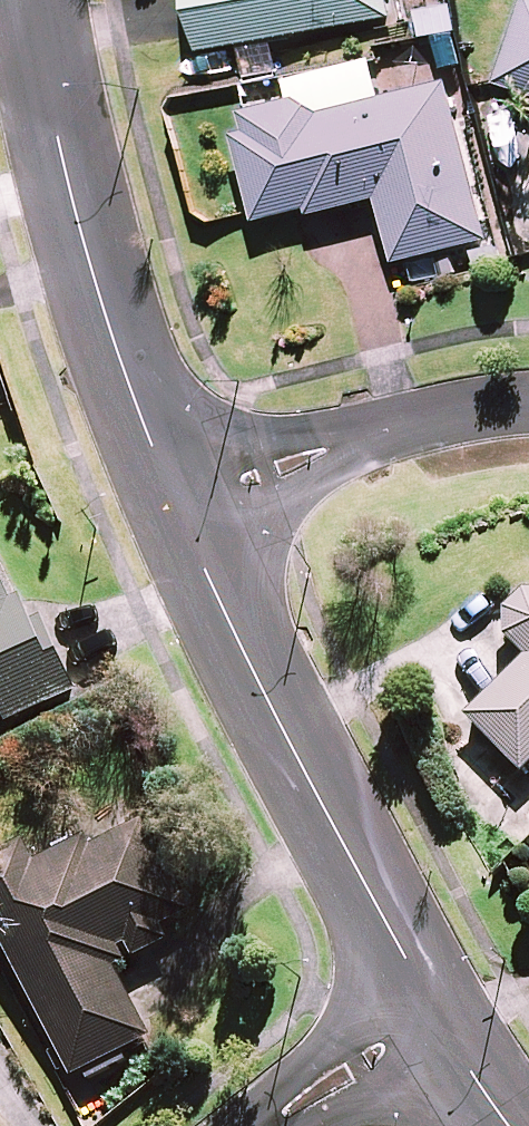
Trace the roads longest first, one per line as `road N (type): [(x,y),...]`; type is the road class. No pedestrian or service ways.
road 1 (residential): [(170,503),(428,1009)]
road 2 (residential): [(28,0),(108,339),(170,503)]
road 3 (residential): [(528,399),(428,421),(170,503)]
road 4 (residential): [(267,1125),(428,1009)]
road 5 (residential): [(428,1009),(526,1125)]

